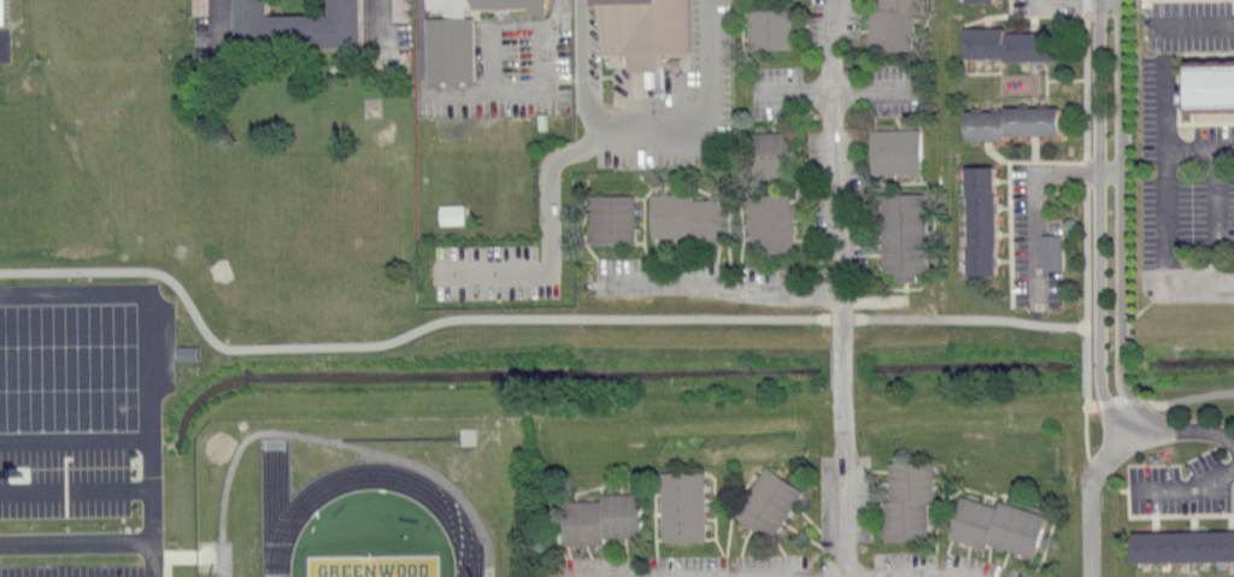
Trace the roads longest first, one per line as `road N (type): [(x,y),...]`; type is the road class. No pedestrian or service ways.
road 1 (residential): [(833,0),(847,576)]
road 2 (residential): [(1095,0),(1103,389),(1116,419),(1132,426)]
road 3 (residential): [(1132,426),(1134,406),(1121,379),(1121,0)]
road 4 (residential): [(605,282),(841,295)]
road 5 (residential): [(758,92),(909,92)]

